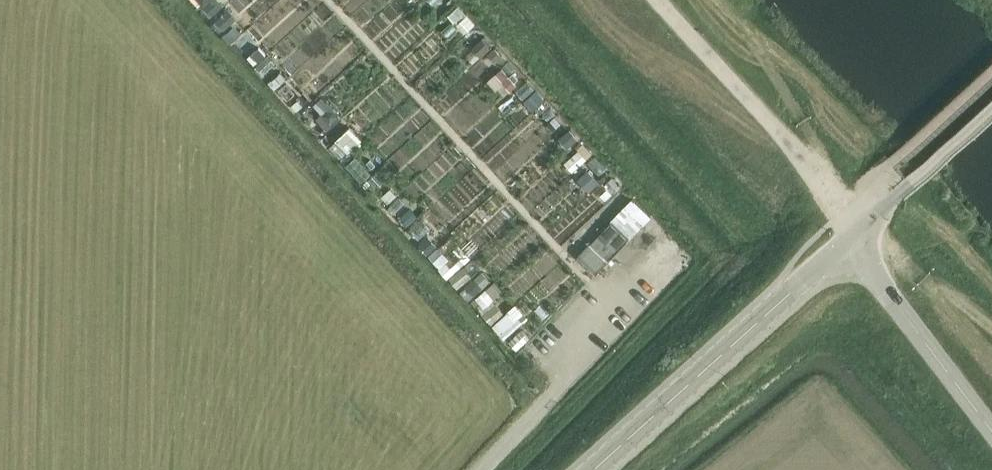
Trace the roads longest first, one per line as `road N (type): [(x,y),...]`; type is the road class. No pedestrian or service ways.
road 1 (unclassified): [(593,469),(848,243)]
road 2 (track): [(663,0),(842,215)]
road 3 (unclassified): [(991,430),(848,243)]
road 4 (unclassified): [(848,243),(991,108)]

